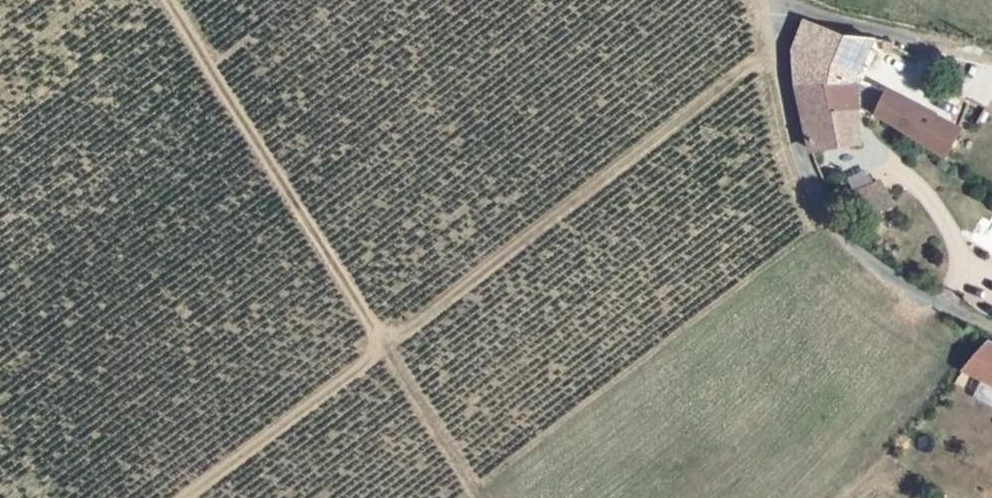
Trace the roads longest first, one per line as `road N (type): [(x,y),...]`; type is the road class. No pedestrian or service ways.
road 1 (track): [(778,46),(184,497)]
road 2 (track): [(165,0),(480,497)]
road 3 (unclassified): [(857,250),(829,219),(799,158),(772,0)]
road 4 (track): [(991,329),(930,305),(857,250)]

